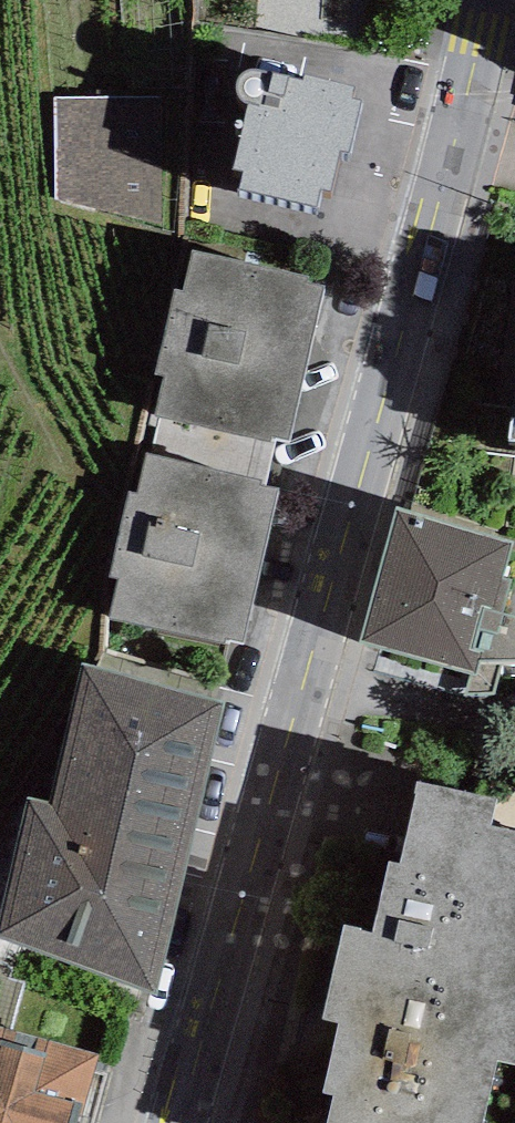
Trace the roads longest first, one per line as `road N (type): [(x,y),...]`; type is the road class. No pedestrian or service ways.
road 1 (secondary): [(490,0),(179,1122)]

